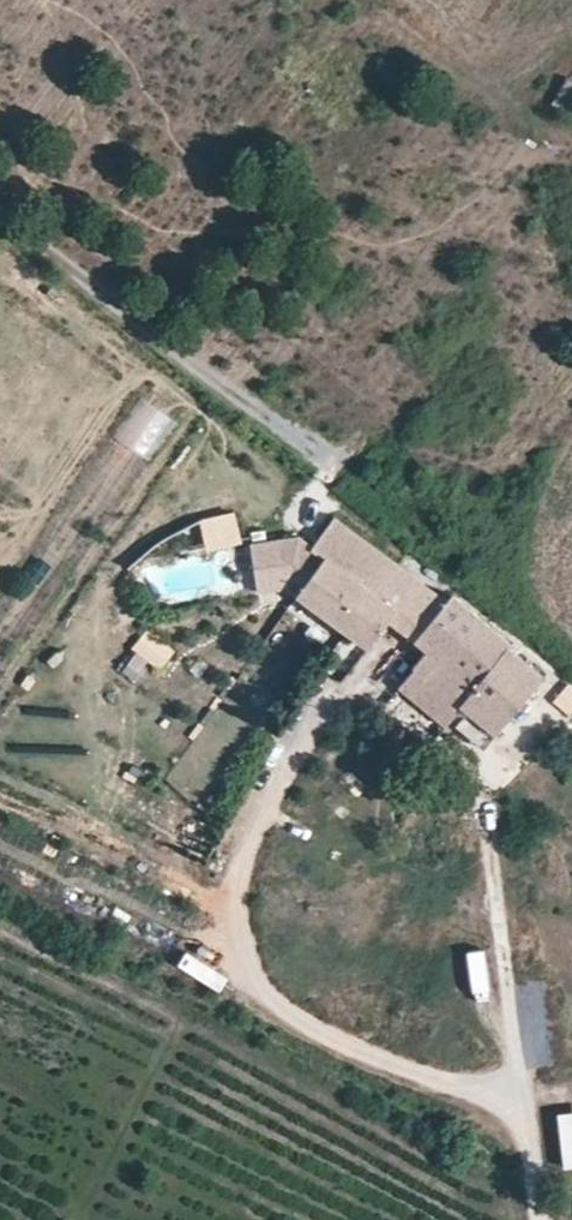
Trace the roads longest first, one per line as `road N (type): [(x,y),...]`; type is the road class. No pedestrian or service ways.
road 1 (track): [(545,1219),(525,1115),(295,1015),(255,974),(240,934),(240,859),(269,795),(324,718)]
road 2 (track): [(525,1115),(484,805)]

